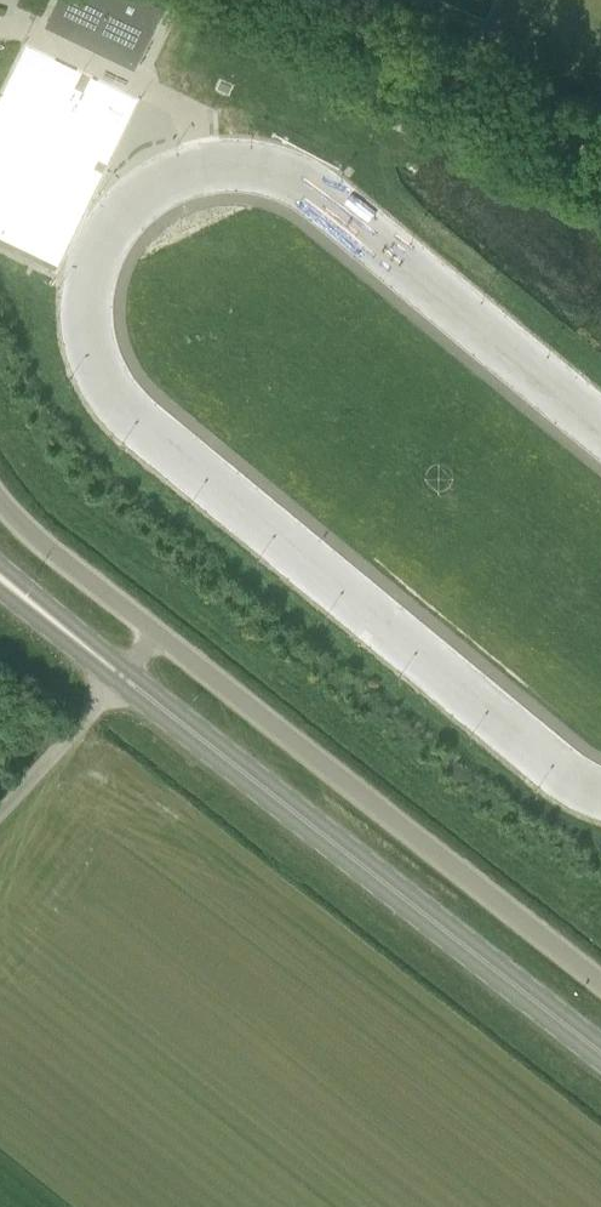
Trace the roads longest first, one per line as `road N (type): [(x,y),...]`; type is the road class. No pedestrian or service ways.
road 1 (primary): [(600,1054),(123,676)]
road 2 (unclassified): [(600,984),(157,635)]
road 3 (track): [(600,158),(286,0)]
road 4 (unclassified): [(157,635),(42,548),(0,505)]
road 5 (primary): [(123,676),(0,563)]
road 6 (primary): [(0,592),(123,676)]

